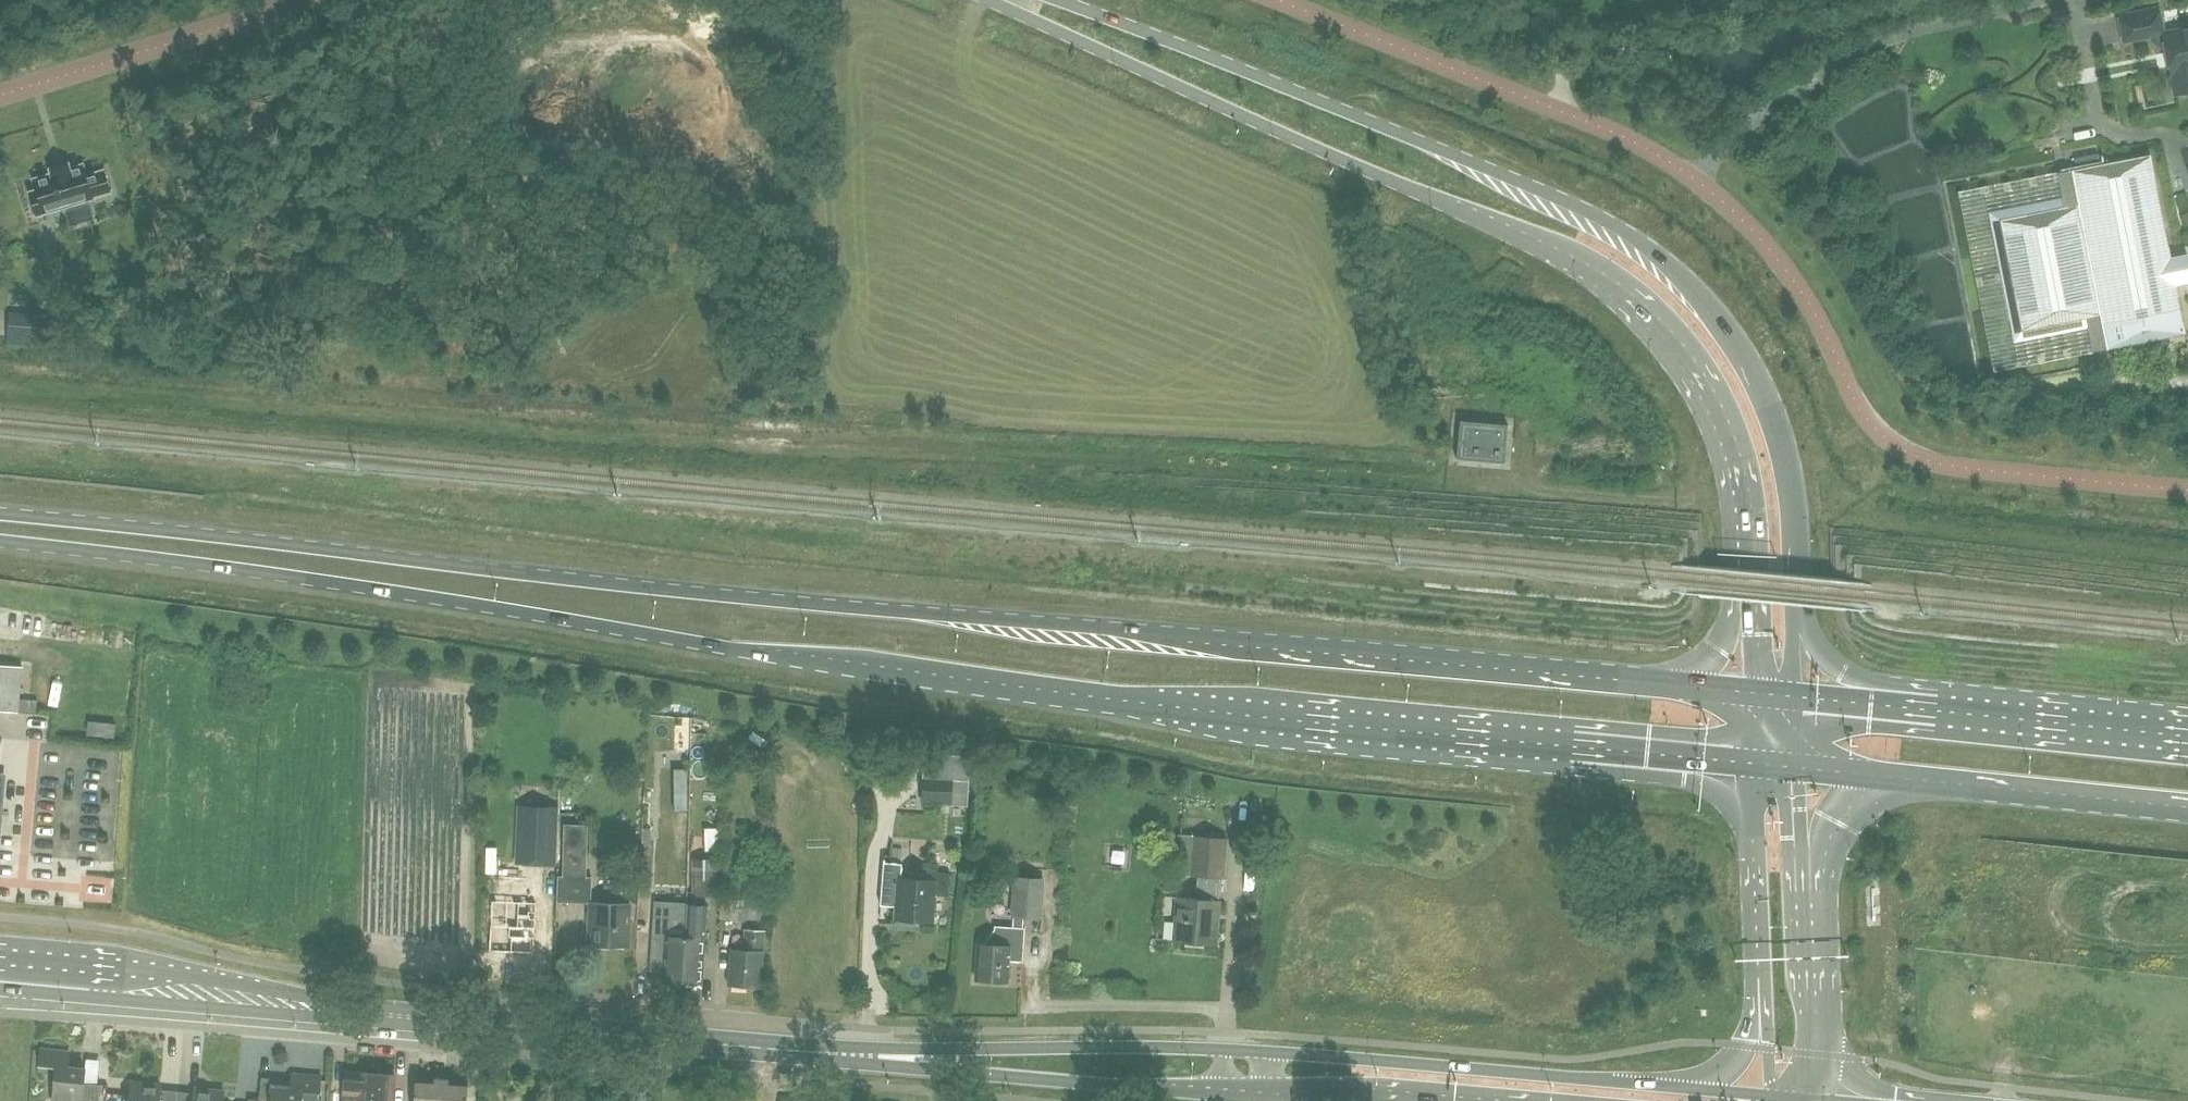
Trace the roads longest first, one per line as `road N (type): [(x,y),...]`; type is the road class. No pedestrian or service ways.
road 1 (primary): [(0,543),(1044,691),(1754,763)]
road 2 (primary): [(1677,685),(617,582),(0,512)]
road 3 (unclassified): [(1278,0),(1596,125),(1697,181),(1790,275),(1860,408),(1907,452),(1954,467),(2187,490)]
road 4 (primary): [(1796,593),(1791,469),(1769,407),(1711,308),(1654,253),(1586,212),(1057,0)]
road 5 (primary): [(987,0),(1497,225),(1613,288),(1679,351),(1715,407),(1735,457),(1749,575)]
road 6 (tertiary): [(788,1050),(0,973)]
road 7 (tertiary): [(788,1050),(1222,1095)]
road 8 (tertiary): [(1223,1051),(788,1050)]
road 9 (tertiary): [(1679,1089),(1269,1052)]
road 10 (residential): [(0,97),(300,0)]
road 11 (primary): [(1909,778),(2187,807)]
road 12 (primary): [(2187,735),(1941,711)]
road 13 (tertiary): [(1754,763),(1760,985)]
road 14 (tertiary): [(1807,1099),(1806,898)]
road 15 (primary): [(1941,711),(1826,658),(1796,593)]
road 16 (primary): [(1806,898),(1839,824),(1864,799),(1909,778)]
road 17 (primary): [(1941,711),(1793,698)]
road 18 (tertiary): [(1760,985),(1745,1048),(1679,1089)]
road 19 (primary): [(1749,575),(1721,638),(1677,685)]
road 20 (tertiary): [(1806,898),(1799,768)]
road 21 (track): [(1053,879),(1030,1006)]

